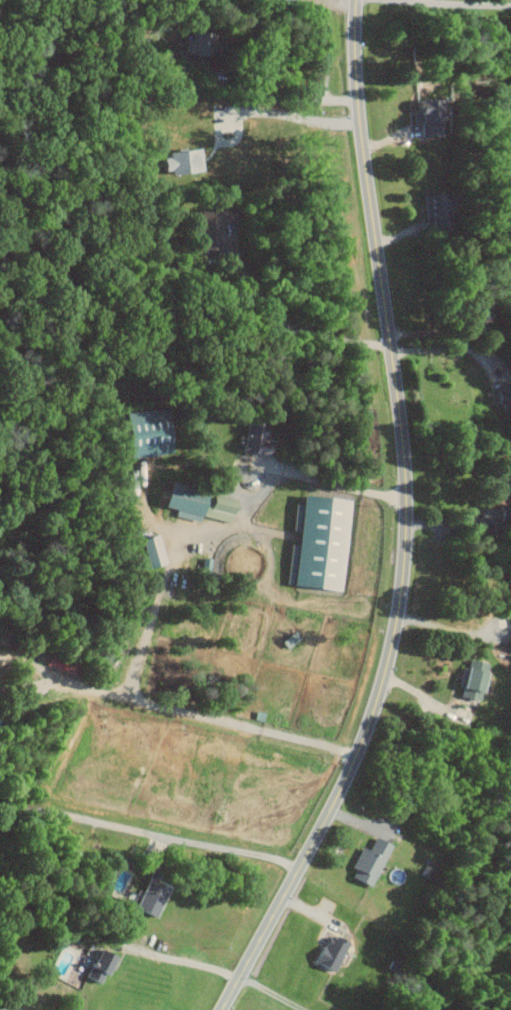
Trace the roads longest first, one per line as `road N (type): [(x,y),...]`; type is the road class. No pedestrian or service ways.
road 1 (tertiary): [(222,1009),(362,740),(402,585),(403,437),(360,122),(356,0)]

